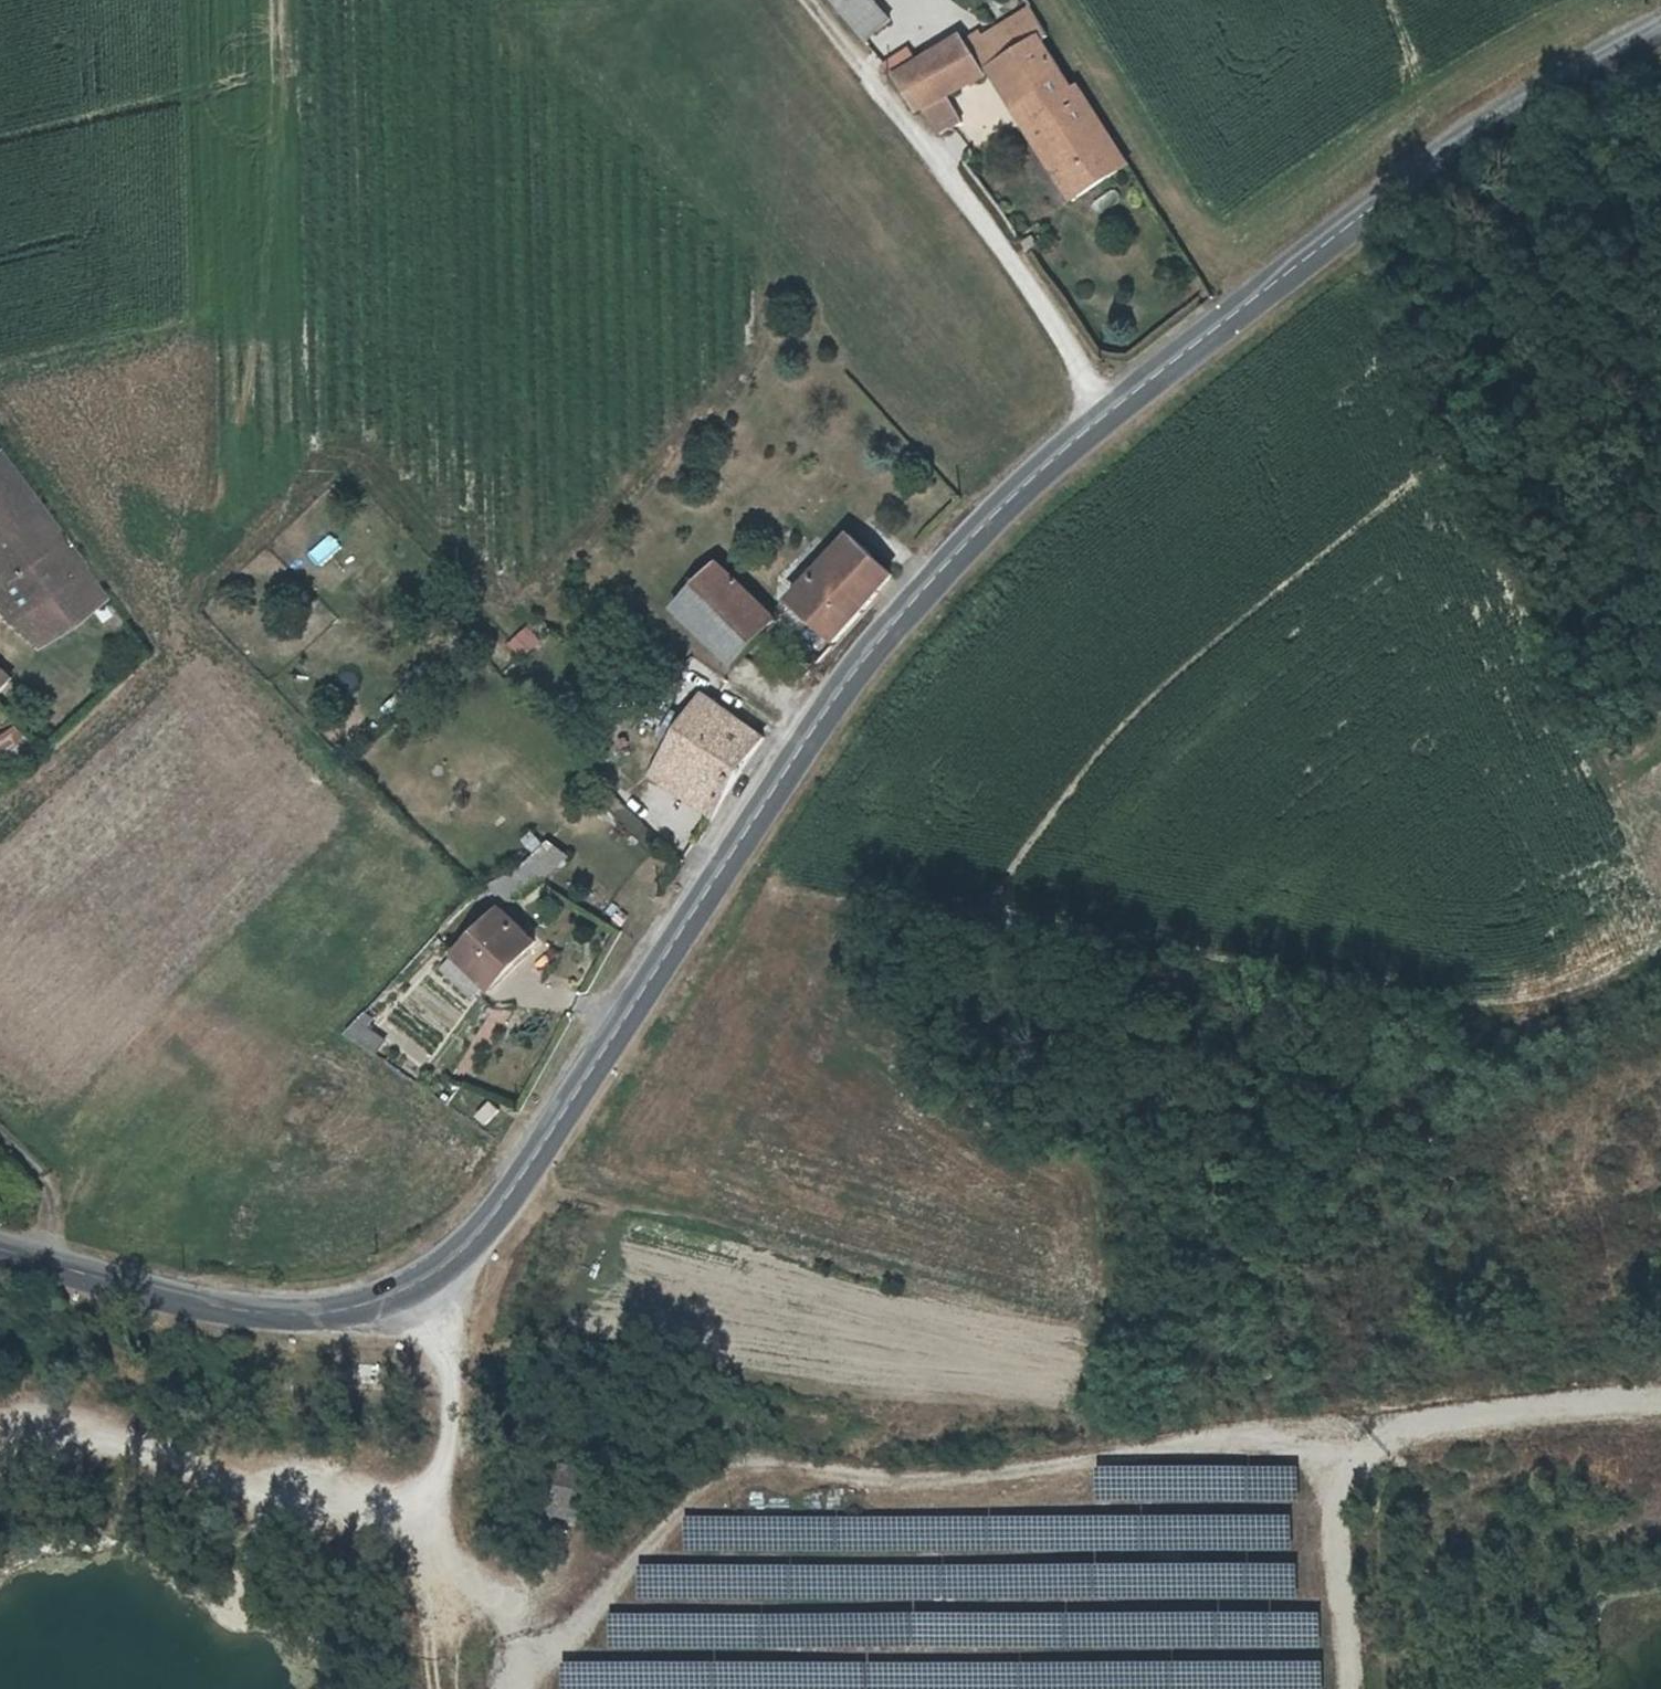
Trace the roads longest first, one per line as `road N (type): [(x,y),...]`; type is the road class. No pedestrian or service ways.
road 1 (tertiary): [(1112,415),(1005,502),(869,651),(556,1129),(449,1263),(367,1304),(275,1315),(186,1302),(0,1249)]
road 2 (tertiary): [(1660,28),(1346,227),(1112,415)]
road 3 (residential): [(1112,415),(1043,300),(814,0)]
road 4 (track): [(439,1688),(433,1660),(447,1561)]

